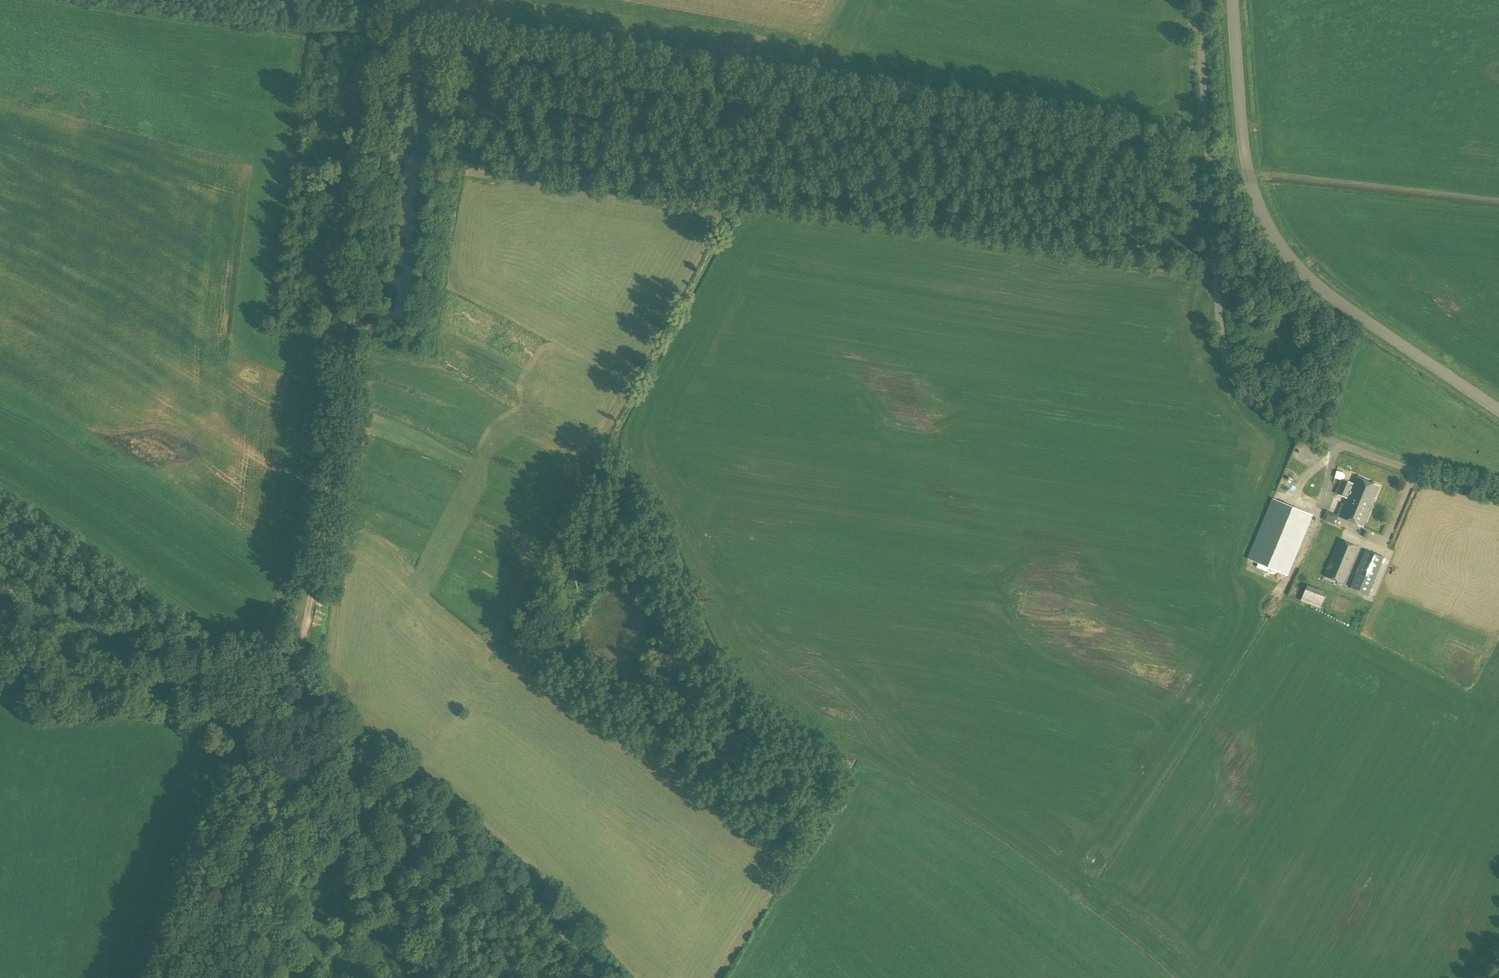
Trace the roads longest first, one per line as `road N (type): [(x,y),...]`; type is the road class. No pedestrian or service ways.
road 1 (track): [(273,700),(308,584),(397,0)]
road 2 (unclassified): [(1498,410),(1316,288),(1275,240),(1250,176),(1233,0)]
road 3 (track): [(273,700),(0,517)]
road 4 (track): [(164,977),(273,700)]

